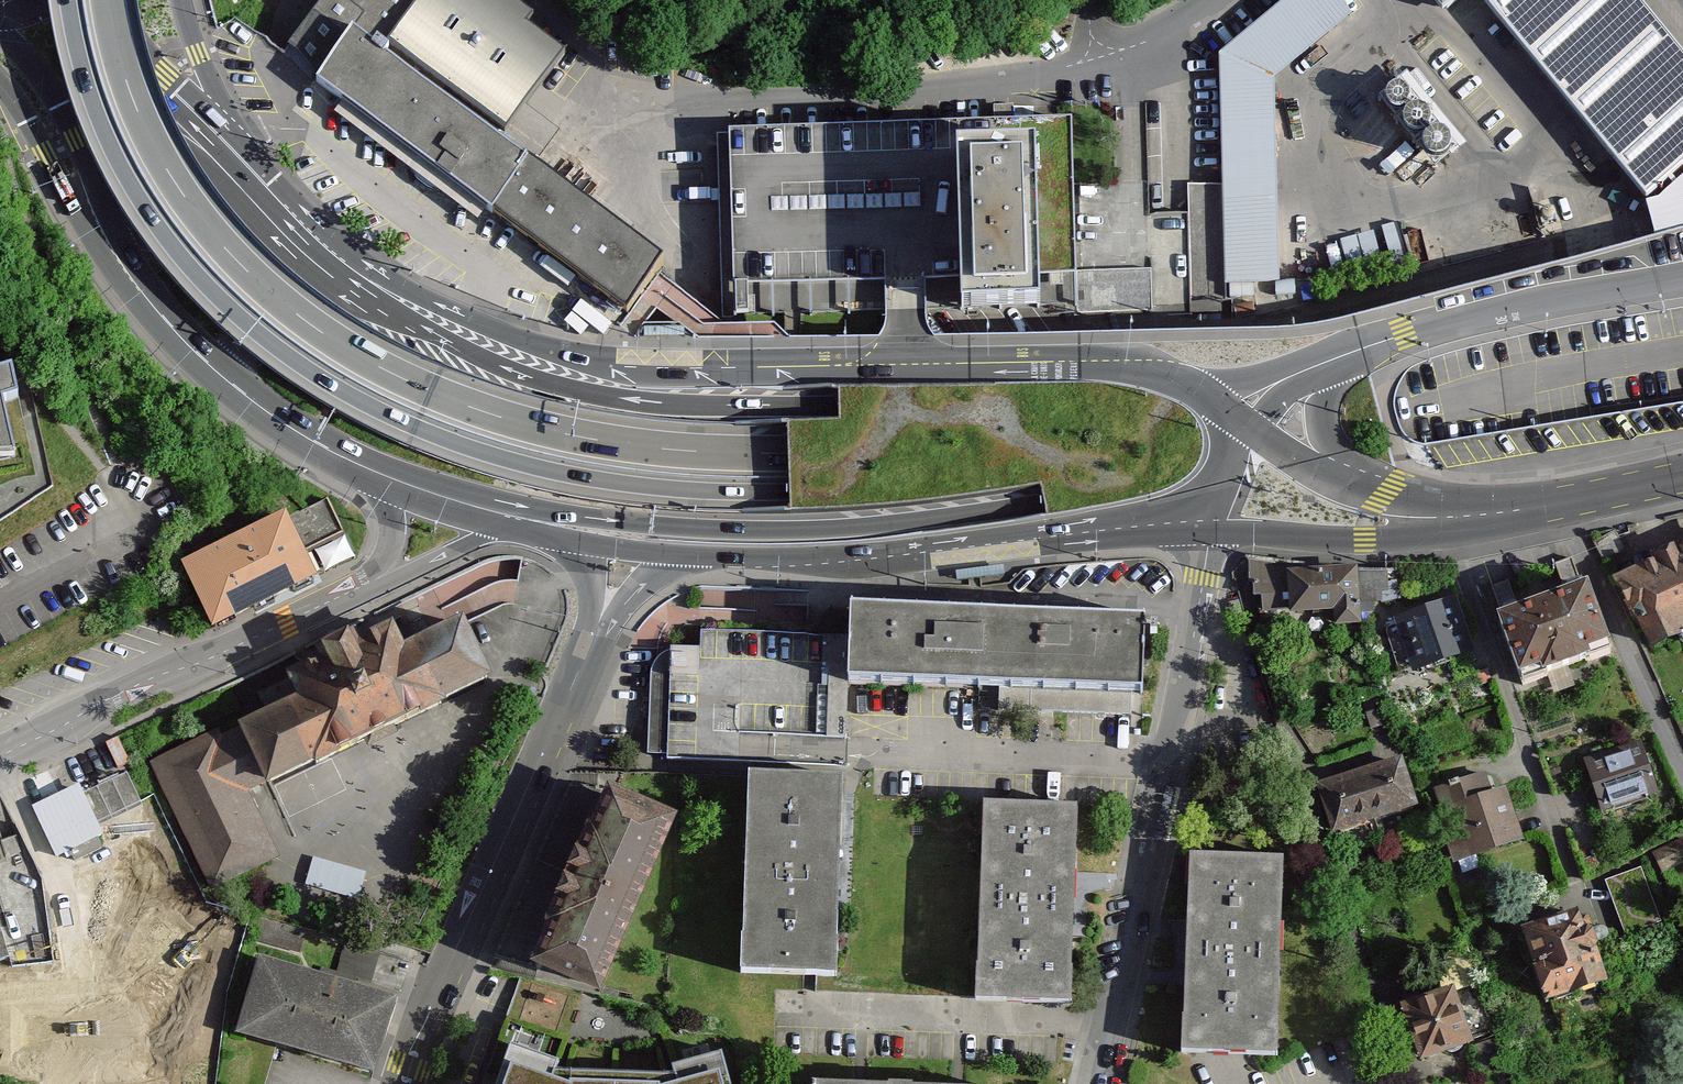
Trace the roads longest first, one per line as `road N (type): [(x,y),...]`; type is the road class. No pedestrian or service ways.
road 1 (motorway): [(69,0),(88,96),(115,162),(146,215),(221,303),(337,389),(404,423),(529,466),(675,490),(862,489),(1146,442),(1472,354),(1559,340)]
road 2 (motorway): [(1167,396),(949,439),(782,454),(597,440),(474,410),(417,388),(312,325),(217,238),(148,130),(110,0)]
road 3 (motorway): [(509,516),(758,531),(964,514),(1324,428),(1559,340)]
road 4 (primary): [(1237,417),(1177,375),(1128,362),(604,364),(368,290)]
road 5 (motorway): [(1167,396),(940,405),(639,401),(526,376),(368,290)]
road 6 (residential): [(1207,534),(1103,1083)]
road 7 (motorway): [(1682,257),(1167,396)]
road 8 (primary): [(688,559),(774,563),(1207,534)]
road 9 (tertiary): [(590,651),(405,1083)]
road 10 (tertiary): [(0,757),(364,589)]
road 11 (primary): [(99,228),(216,373),(312,441),(380,473)]
road 12 (unclassified): [(1341,355),(1553,301),(1682,280)]
road 13 (primary): [(1207,534),(1366,542),(1457,536),(1502,515)]
road 14 (primary): [(18,19),(74,135),(99,228)]
road 15 (primary): [(368,290),(310,244),(222,143)]
road 16 (primary): [(222,143),(135,56),(93,0)]
road 17 (unclassified): [(1220,0),(1166,43),(1124,60),(1095,42),(1091,0)]
road 18 (primary): [(1502,515),(1682,478)]
road 19 (primary): [(0,87),(99,228)]
road 20 (primary): [(222,143),(165,147),(136,161),(112,188),(99,228)]
road 21 (tertiary): [(364,589),(509,516)]
road 22 (primary): [(1502,515),(1353,487)]
road 23 (secondary): [(222,143),(182,0)]
road 24 (unclassified): [(1353,487),(1330,453),(1322,420),(1341,355)]
road 25 (primary): [(590,651),(633,592),(688,559)]
road 26 (primary): [(1353,487),(1305,469),(1237,417)]
road 27 (primary): [(380,473),(509,516)]
road 28 (primary): [(556,535),(633,556),(688,559)]
road 29 (motorway): [(1559,340),(1682,304)]
road 30 (tertiary): [(556,535),(588,575),(590,651)]
road 31 (tertiary): [(380,473),(391,542),(364,589)]
road 32 (unclassified): [(1237,417),(1260,392),(1341,355)]
road 33 (primary): [(1207,534),(1237,417)]

